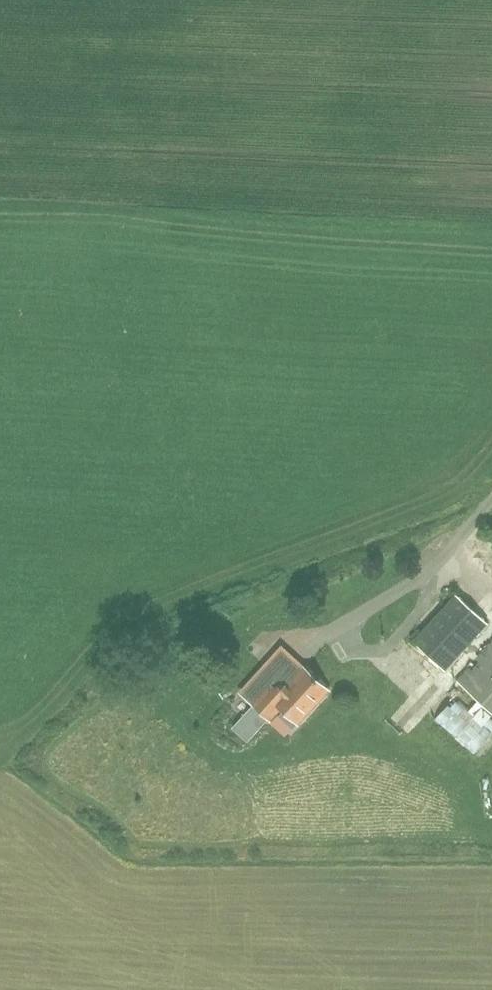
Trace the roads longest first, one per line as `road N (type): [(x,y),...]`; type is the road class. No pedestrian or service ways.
road 1 (unclassified): [(392,615),(491,501)]

